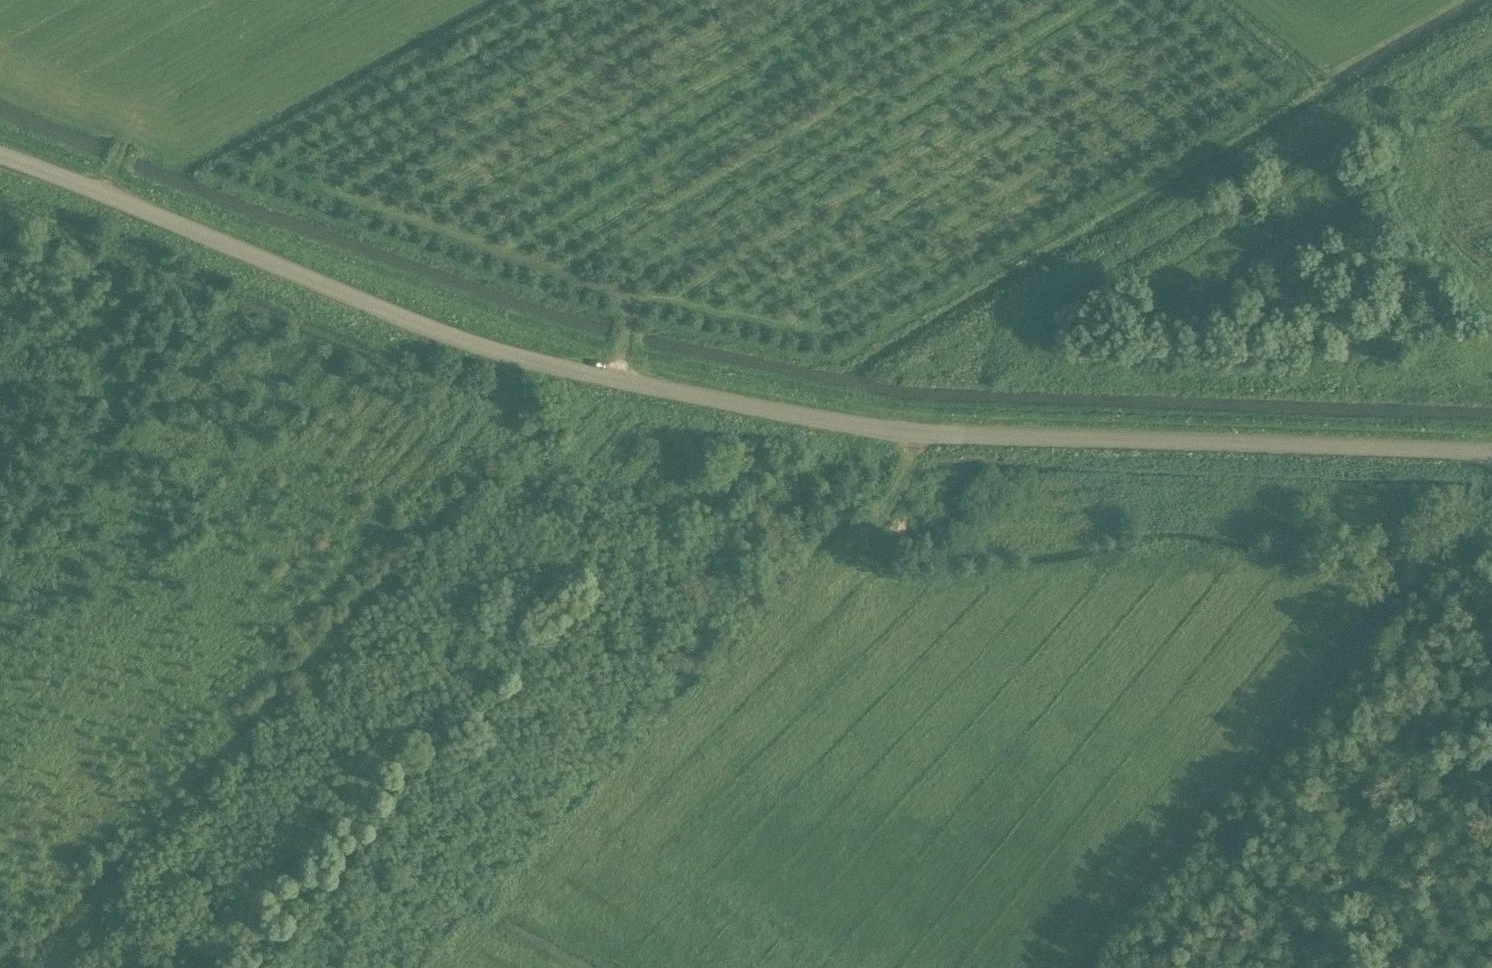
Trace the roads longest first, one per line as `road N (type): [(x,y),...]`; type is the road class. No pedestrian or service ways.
road 1 (unclassified): [(1491,464),(888,434),(627,384),(377,295),(105,179),(0,151)]

